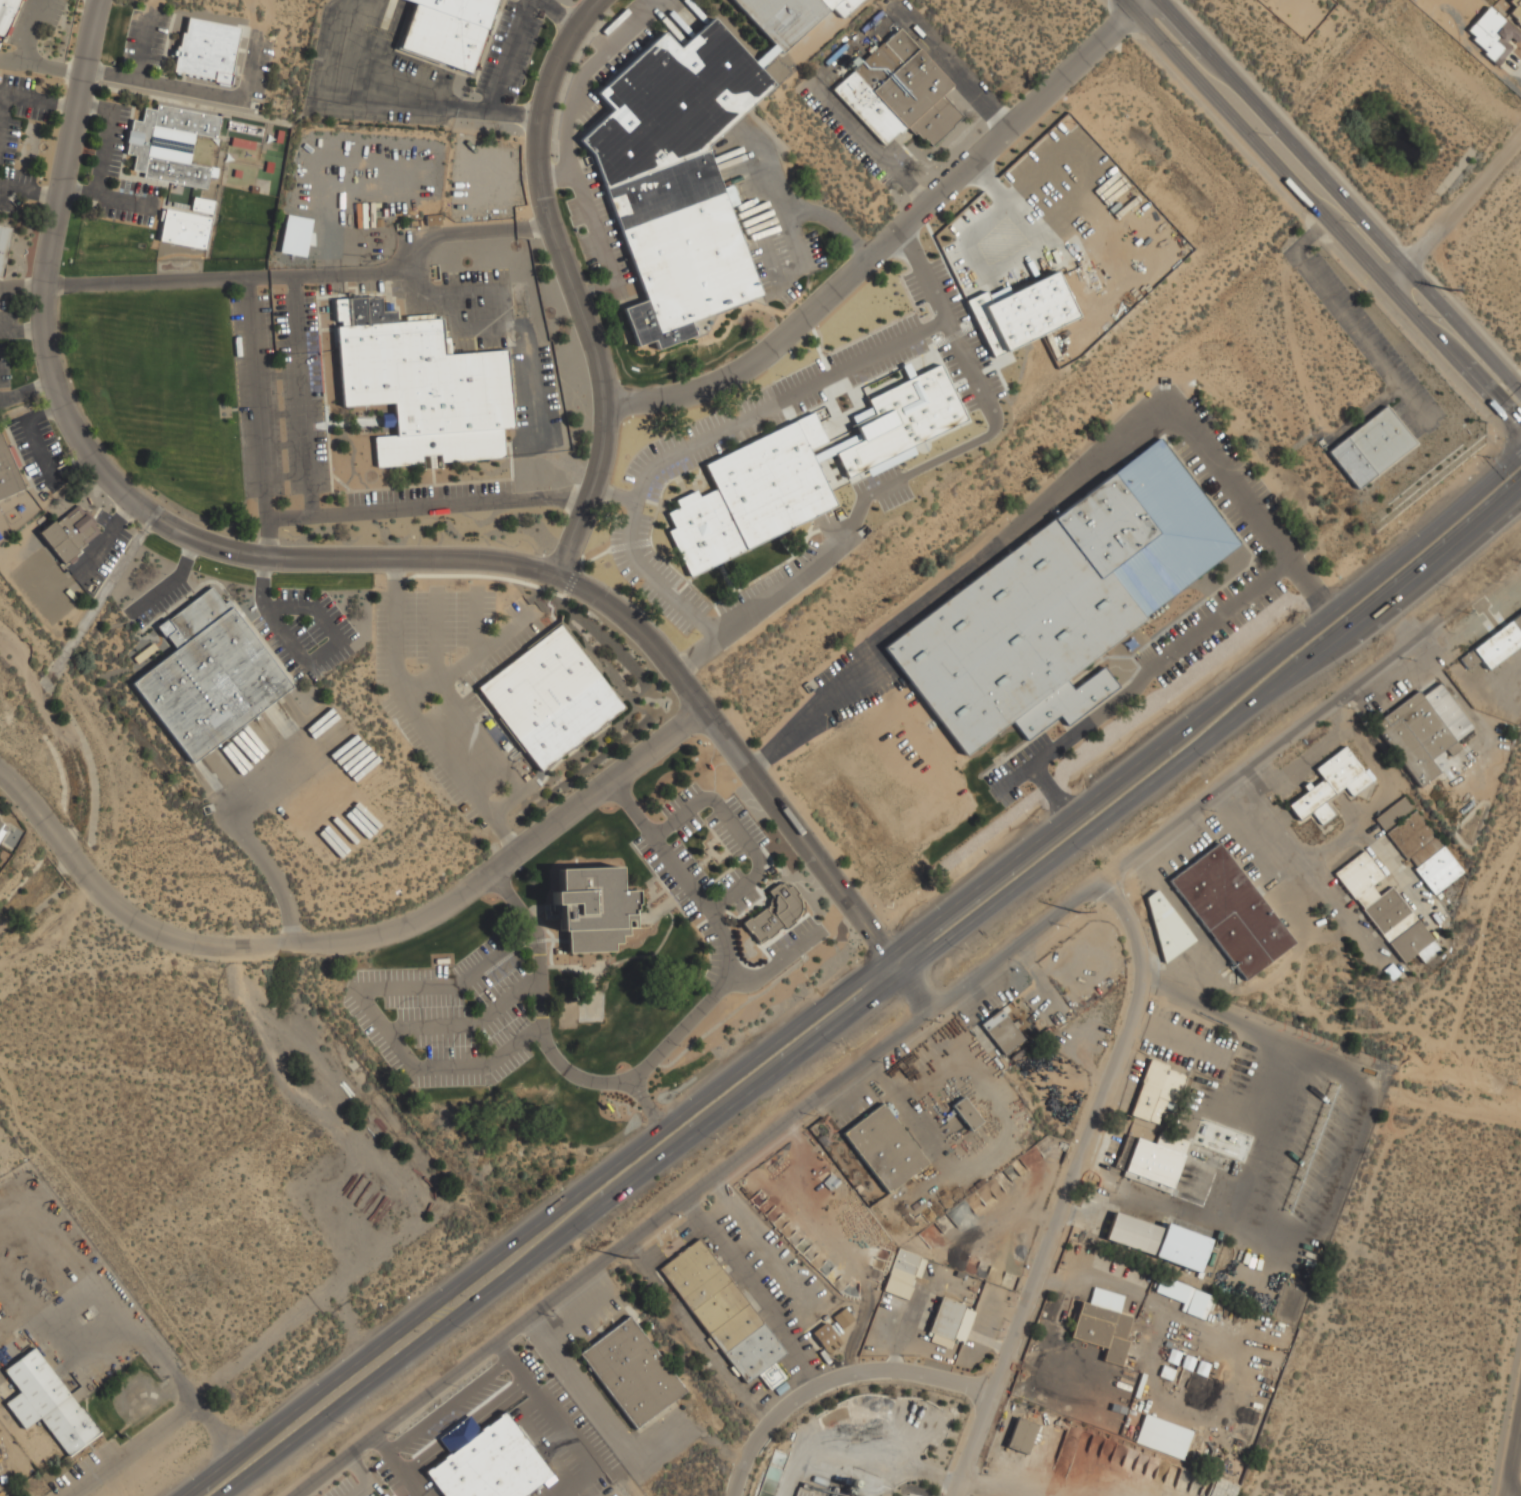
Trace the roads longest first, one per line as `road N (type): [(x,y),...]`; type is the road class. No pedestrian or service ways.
road 1 (primary): [(1520,443),(1241,684),(181,1495)]
road 2 (primary): [(221,1495),(1124,809),(1520,480)]
road 3 (residential): [(293,1495),(1393,659)]
road 4 (residential): [(102,0),(42,285),(59,404),(94,462),(147,517),(208,547),(279,562),(517,563),(563,576)]
road 5 (residential): [(0,768),(96,888),(136,922),(211,948),(288,948),(374,940),(453,904),(708,713)]
road 6 (residential): [(1137,15),(779,345),(727,379),(663,399),(629,402),(607,390)]
road 7 (residential): [(594,0),(562,46),(536,115),(550,222),(607,390),(603,458),(563,576)]
road 8 (secondary): [(1123,0),(1520,427)]
road 9 (secondary): [(1520,393),(1162,0)]
road 10 (residential): [(738,1495),(776,1419),(824,1382),(939,1370),(999,1391)]
road 11 (primary): [(1269,692),(1356,640),(1520,508)]
road 12 (residential): [(1076,1171),(1141,965),(1131,927),(1103,878)]
road 13 (residential): [(957,1495),(1062,1212)]
road 14 (residential): [(1391,286),(1520,135)]
road 15 (residential): [(1237,776),(1341,906)]

